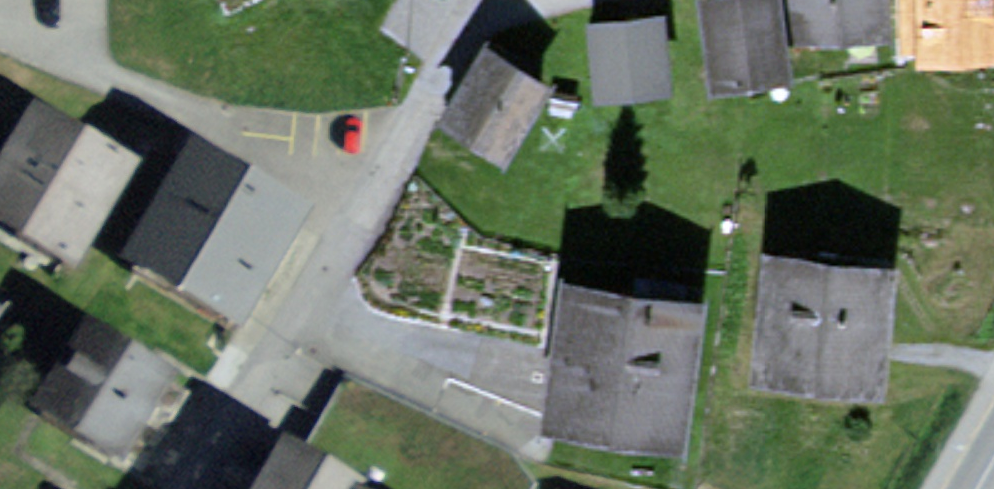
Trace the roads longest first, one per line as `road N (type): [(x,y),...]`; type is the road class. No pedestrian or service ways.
road 1 (residential): [(174,488),(296,303),(452,22),(546,0)]

